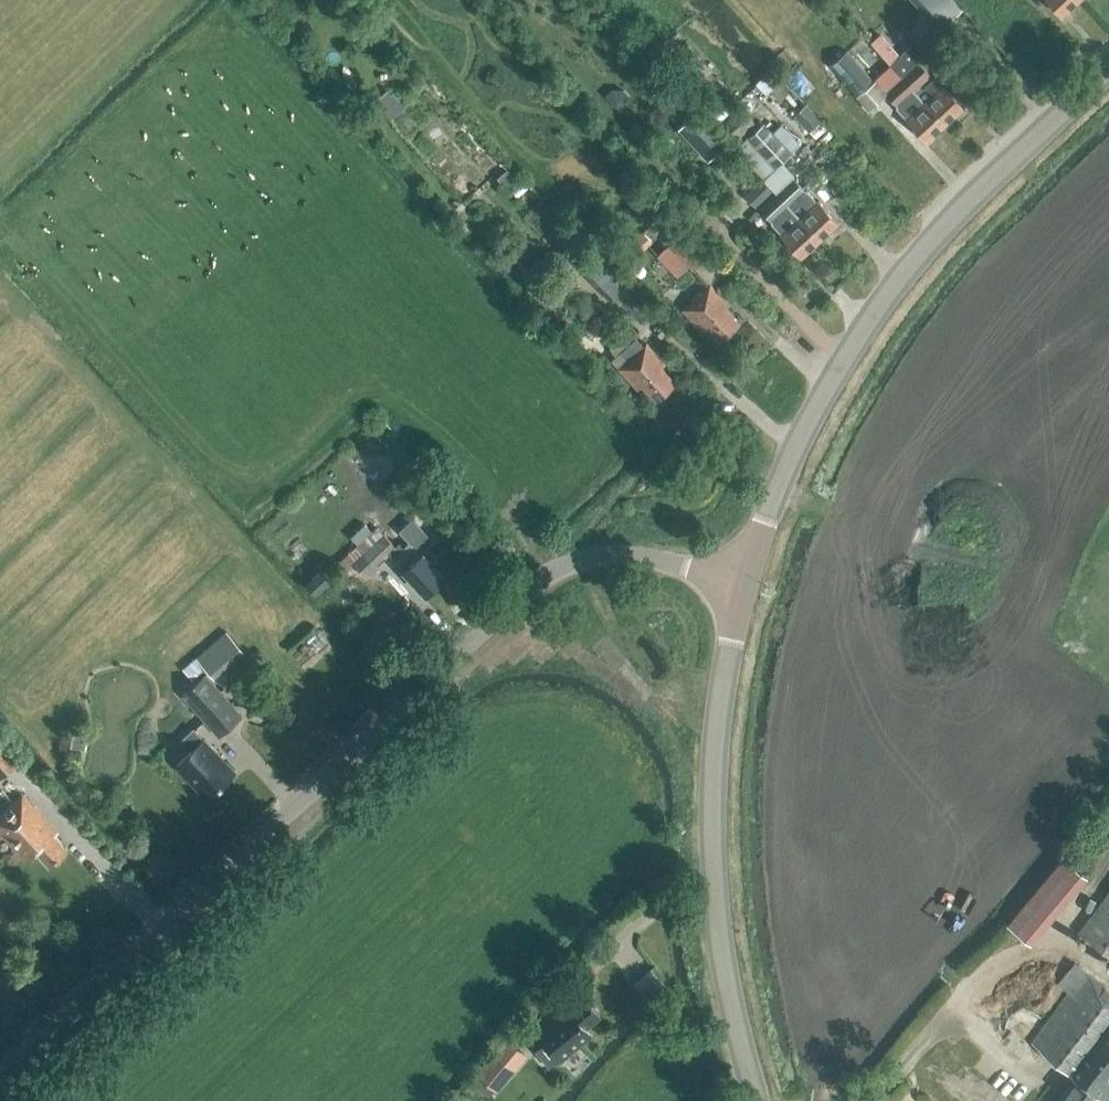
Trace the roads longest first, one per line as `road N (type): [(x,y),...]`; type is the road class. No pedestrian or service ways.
road 1 (unclassified): [(743,581),(636,558),(587,559),(528,589),(186,924),(0,1091)]
road 2 (tertiary): [(743,581),(819,402),(871,318),(953,216),(1108,68)]
road 3 (tertiary): [(759,1100),(729,986),(711,818),(714,739),(743,581)]

